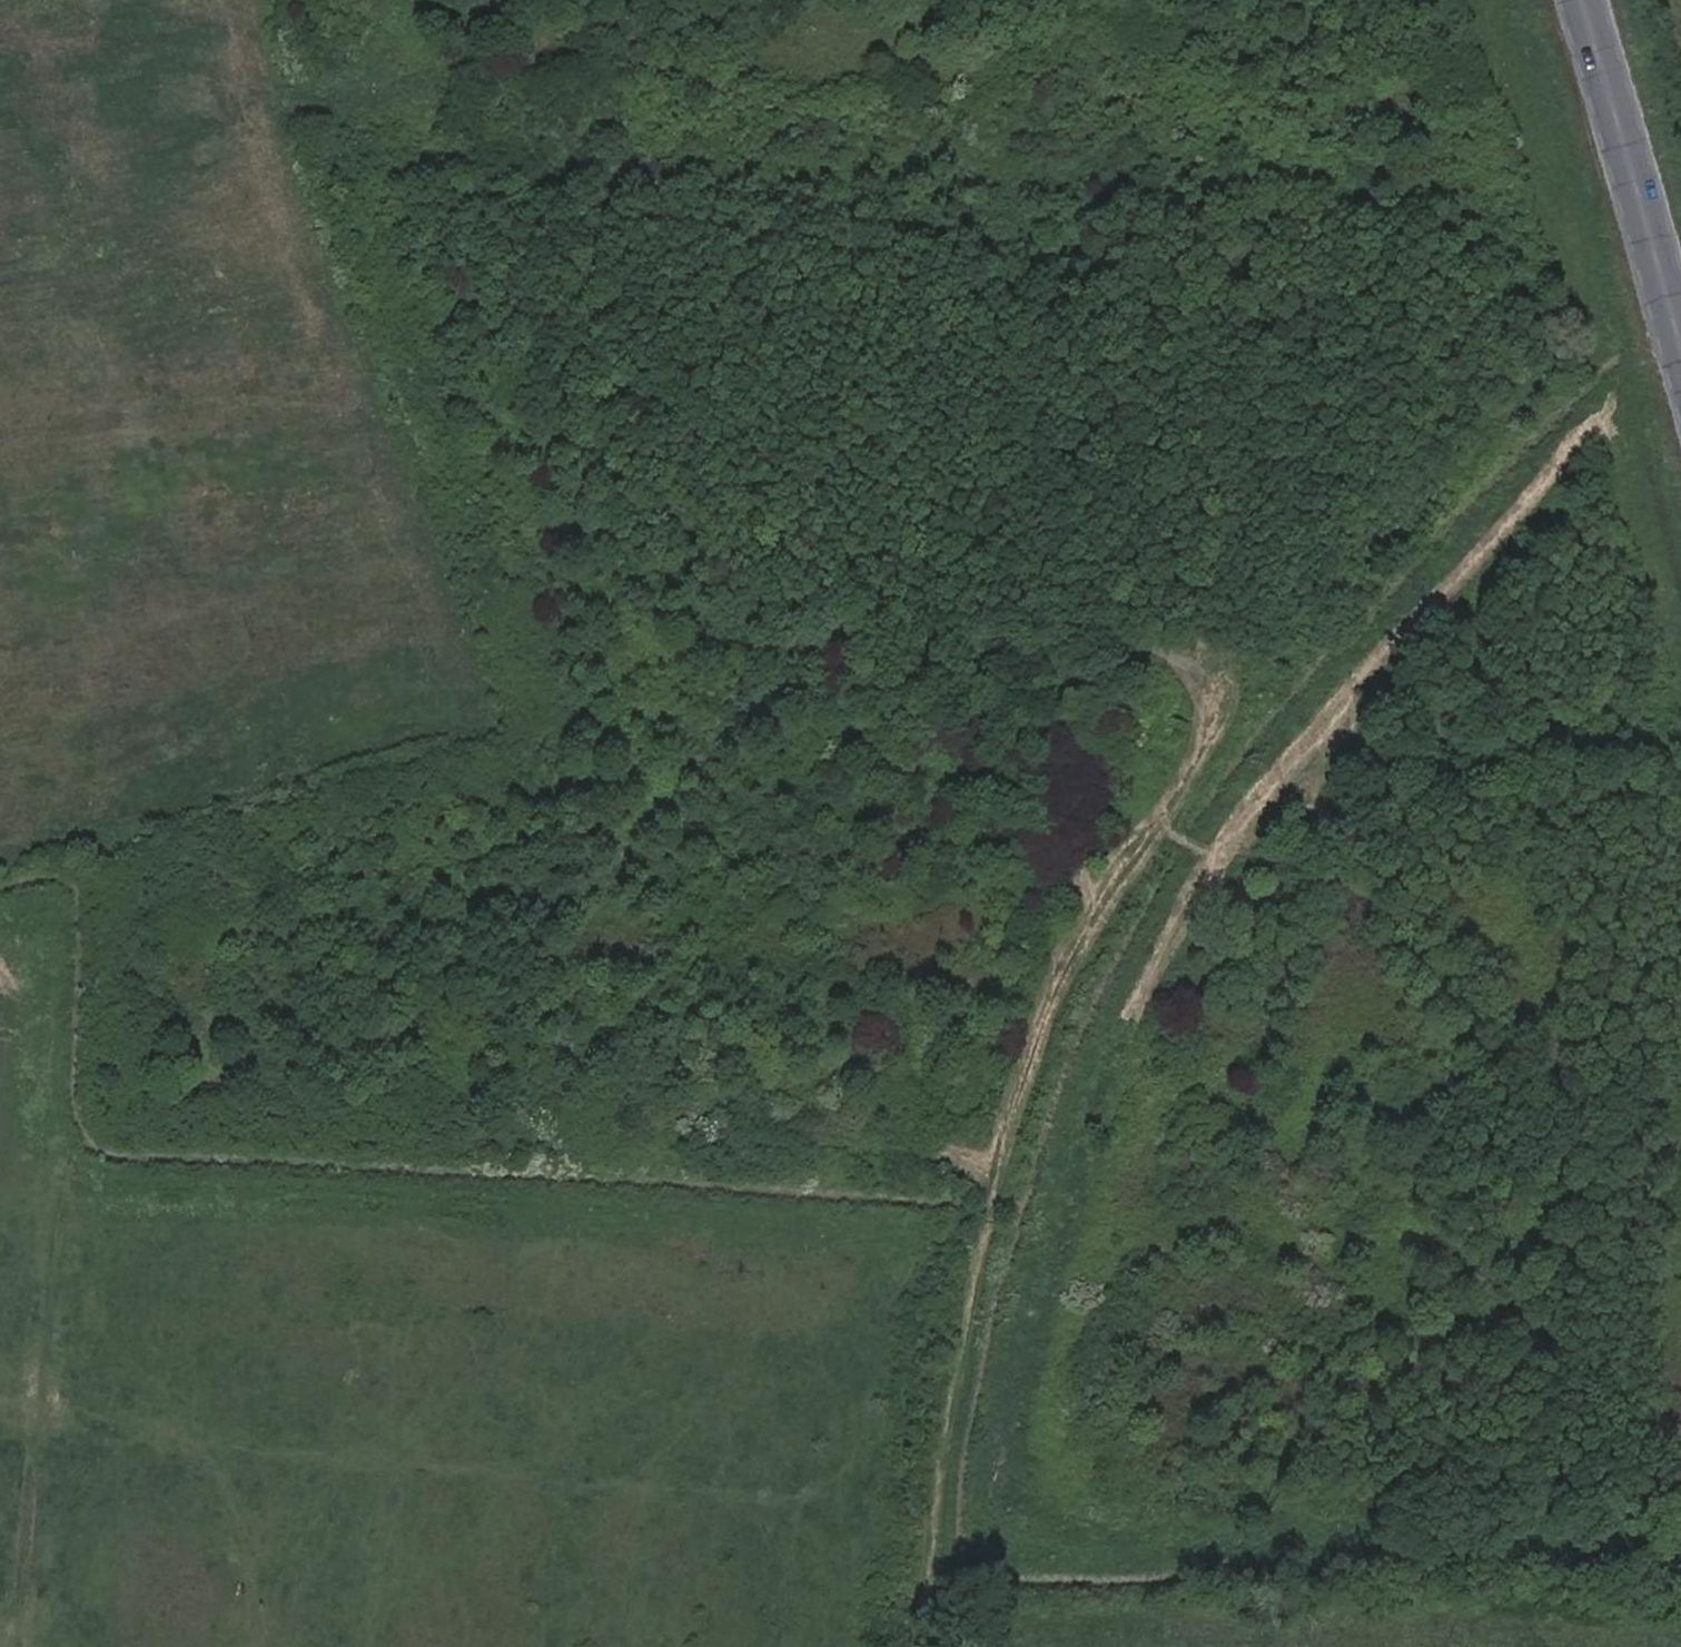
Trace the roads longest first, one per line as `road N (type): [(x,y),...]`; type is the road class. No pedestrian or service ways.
road 1 (track): [(1678,336),(1433,528),(1151,851),(986,1243),(905,1646)]
road 2 (primary): [(1579,0),(1680,344)]

